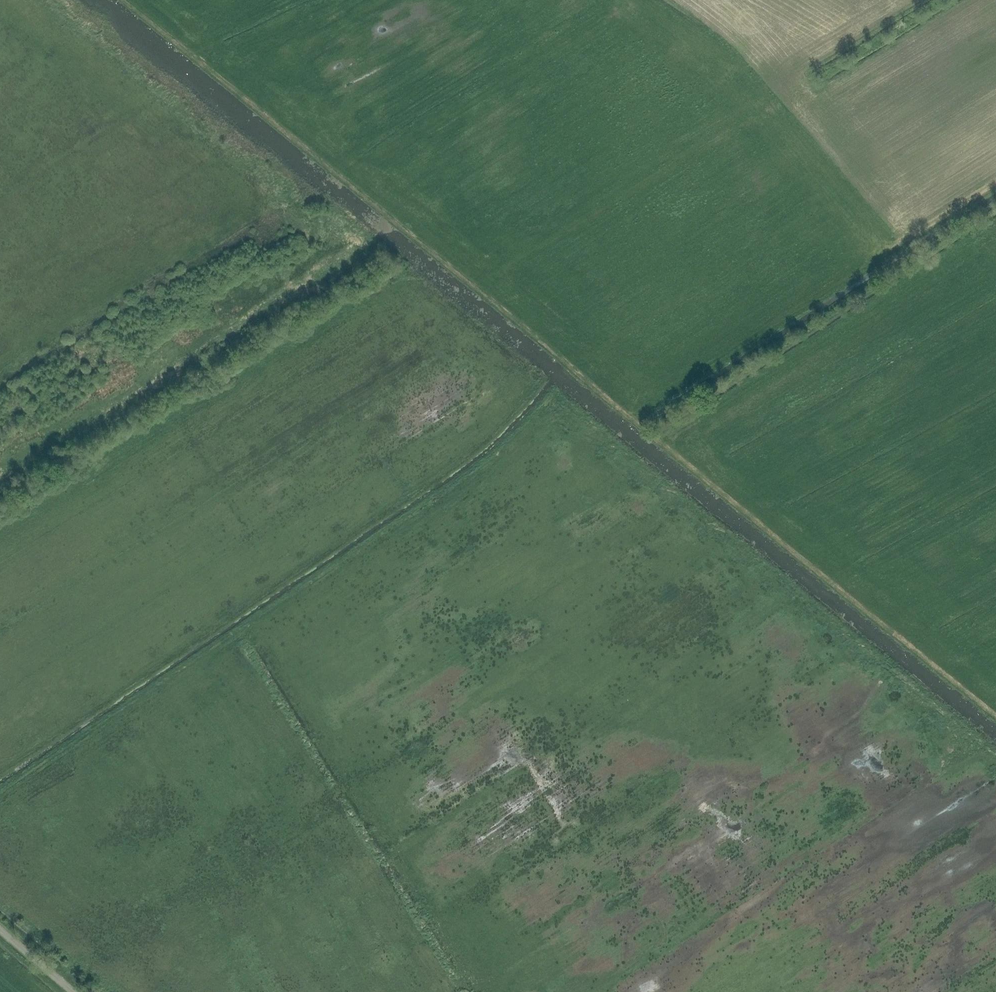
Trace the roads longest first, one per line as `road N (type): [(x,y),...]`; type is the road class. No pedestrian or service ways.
road 1 (track): [(995,708),(130,0)]

